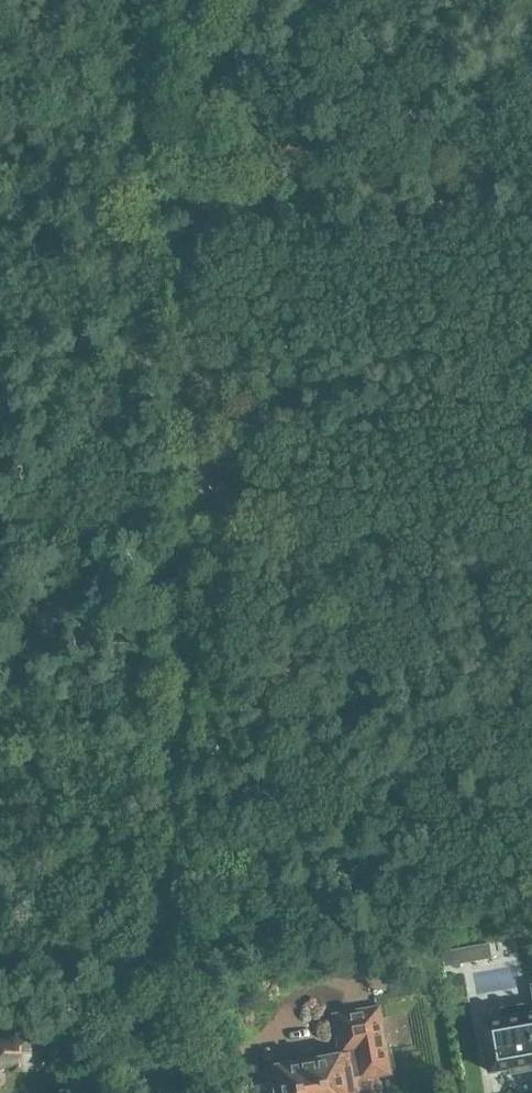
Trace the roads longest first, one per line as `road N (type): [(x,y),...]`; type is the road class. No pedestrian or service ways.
road 1 (track): [(169,1013),(200,142)]
road 2 (track): [(200,142),(204,0)]

